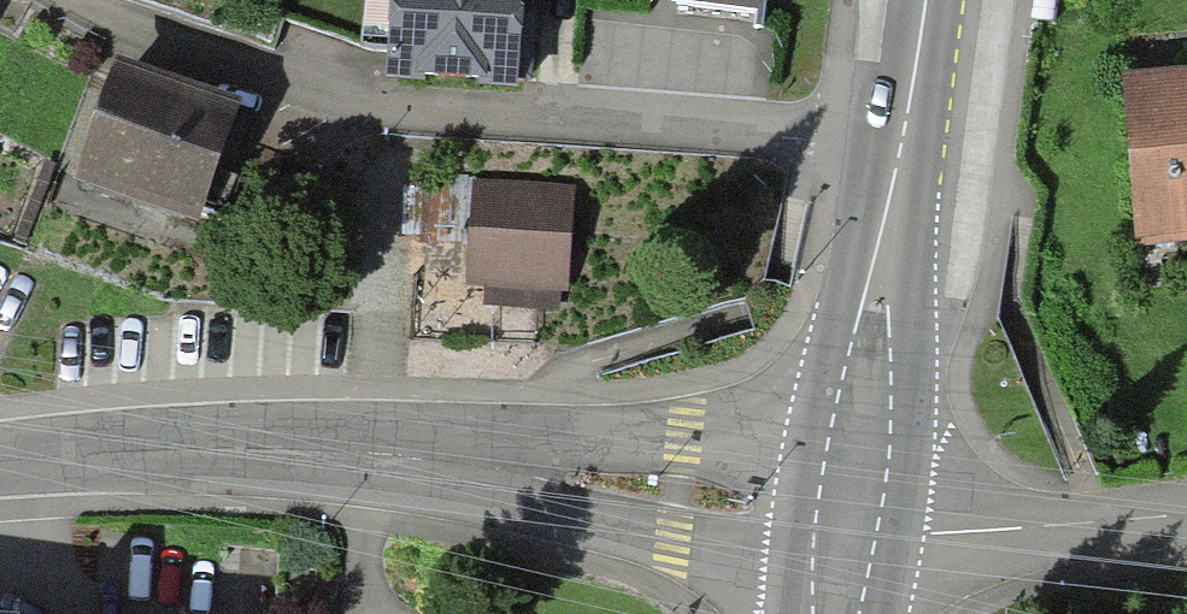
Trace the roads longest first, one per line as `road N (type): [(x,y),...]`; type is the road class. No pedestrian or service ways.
road 1 (residential): [(856,520),(498,461),(195,432),(0,460)]
road 2 (residential): [(85,0),(144,36),(379,100),(908,148)]
road 3 (secondary): [(856,520),(908,148)]
road 4 (residential): [(856,520),(926,533),(1115,527),(1186,515)]
road 5 (track): [(1027,530),(1186,578)]
road 6 (secondary): [(908,148),(927,0)]

